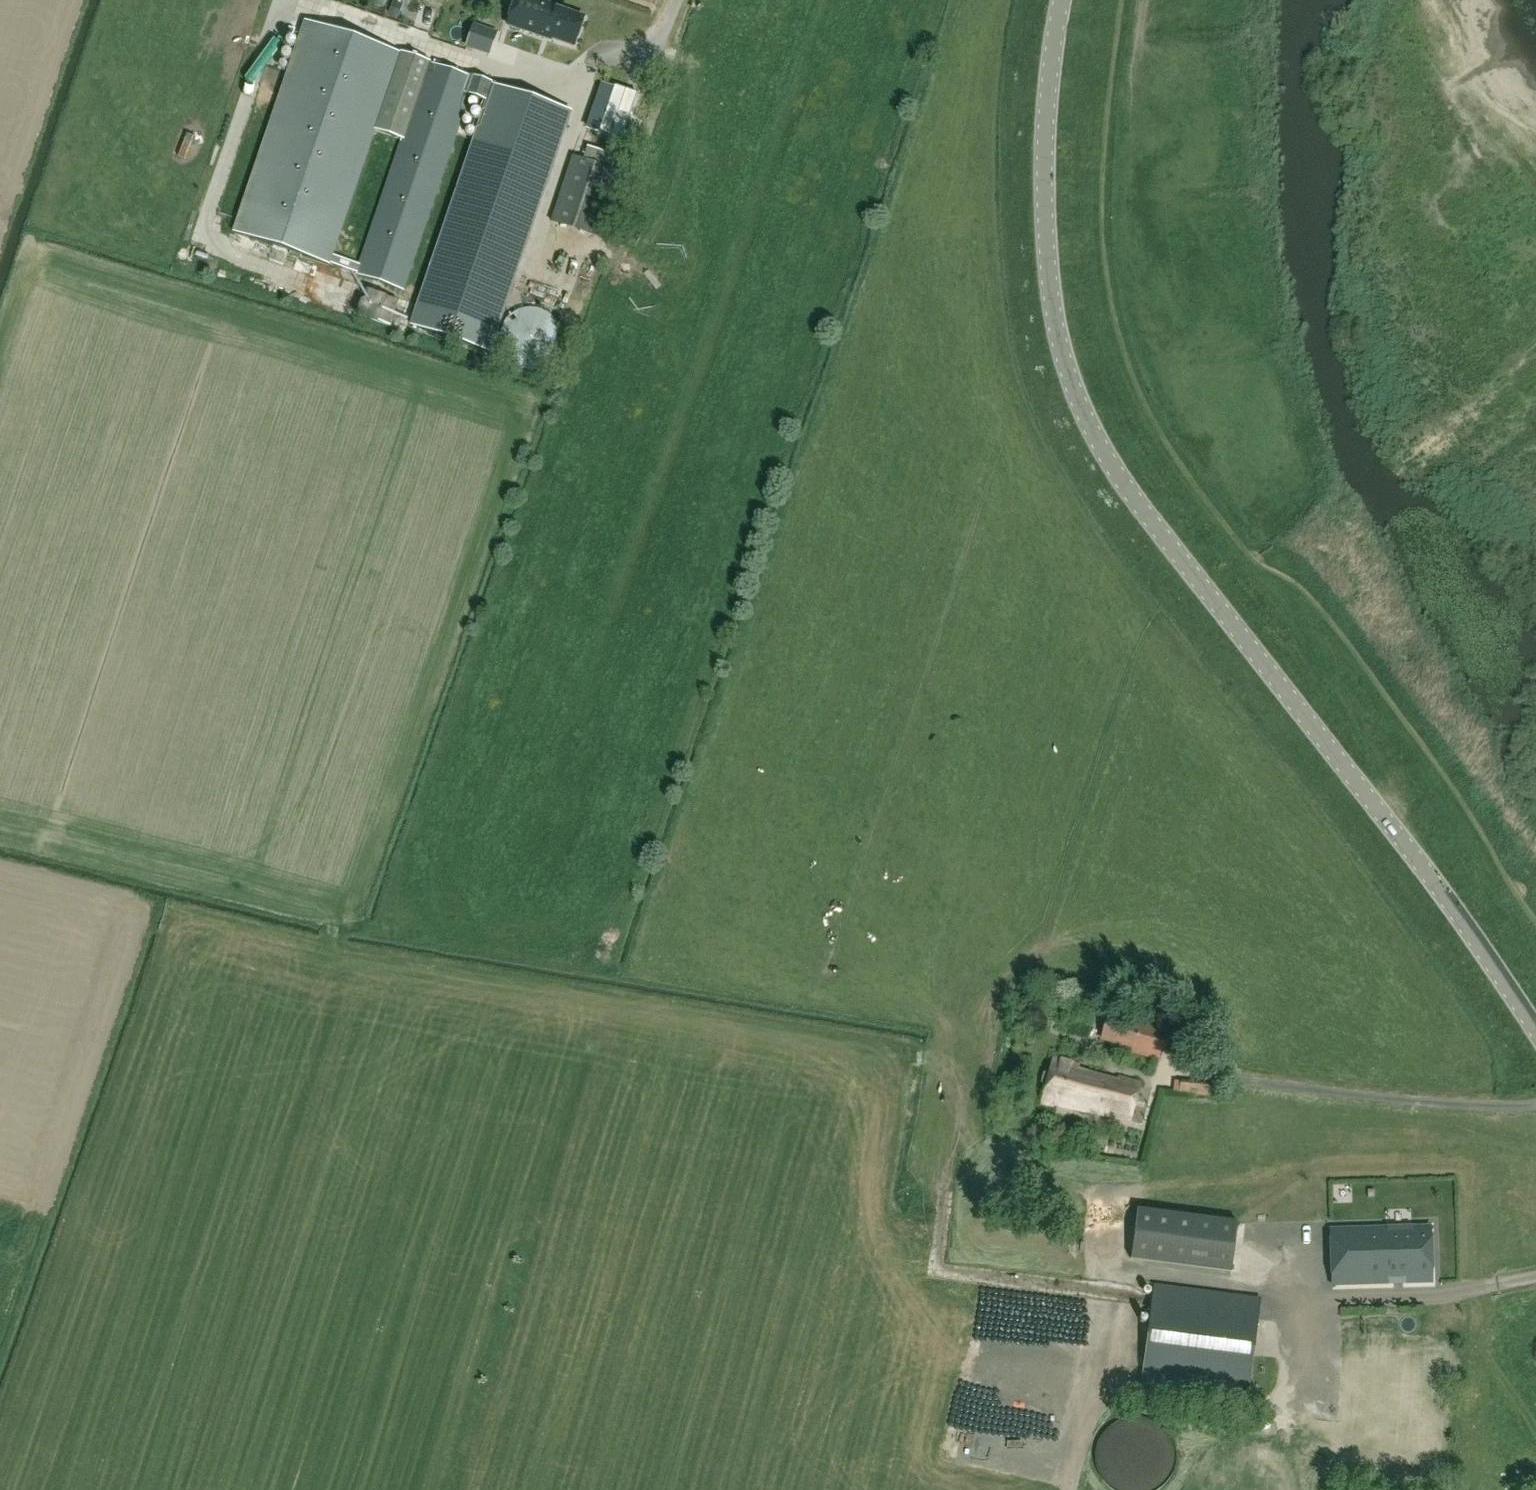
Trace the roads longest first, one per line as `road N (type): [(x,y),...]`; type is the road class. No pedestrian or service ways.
road 1 (tertiary): [(1535,1030),(1399,836),(1107,464),(1072,384),(1048,266),(1048,74),(1064,0)]
road 2 (unclassified): [(309,9),(555,90),(569,88),(600,59),(649,43),(668,28),(678,0)]

